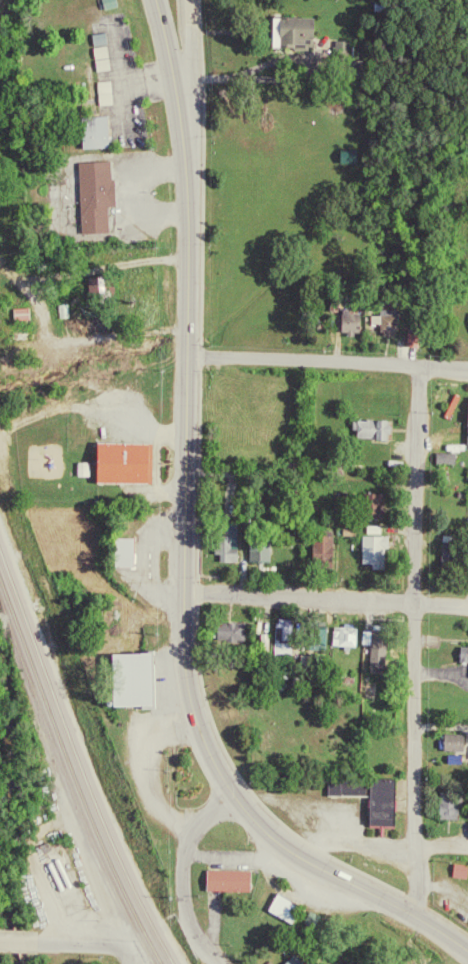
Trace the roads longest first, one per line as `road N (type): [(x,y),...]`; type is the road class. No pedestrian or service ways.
road 1 (secondary): [(467,952),(265,831),(224,782),(194,717),(183,650),(188,166),(180,93)]
road 2 (residential): [(420,920),(413,806),(419,363)]
road 3 (residential): [(183,593),(467,607)]
road 4 (residential): [(467,365),(187,355)]
road 5 (residential): [(0,942),(199,941)]
road 6 (residential): [(199,941),(185,909),(183,859),(197,828),(233,795)]

